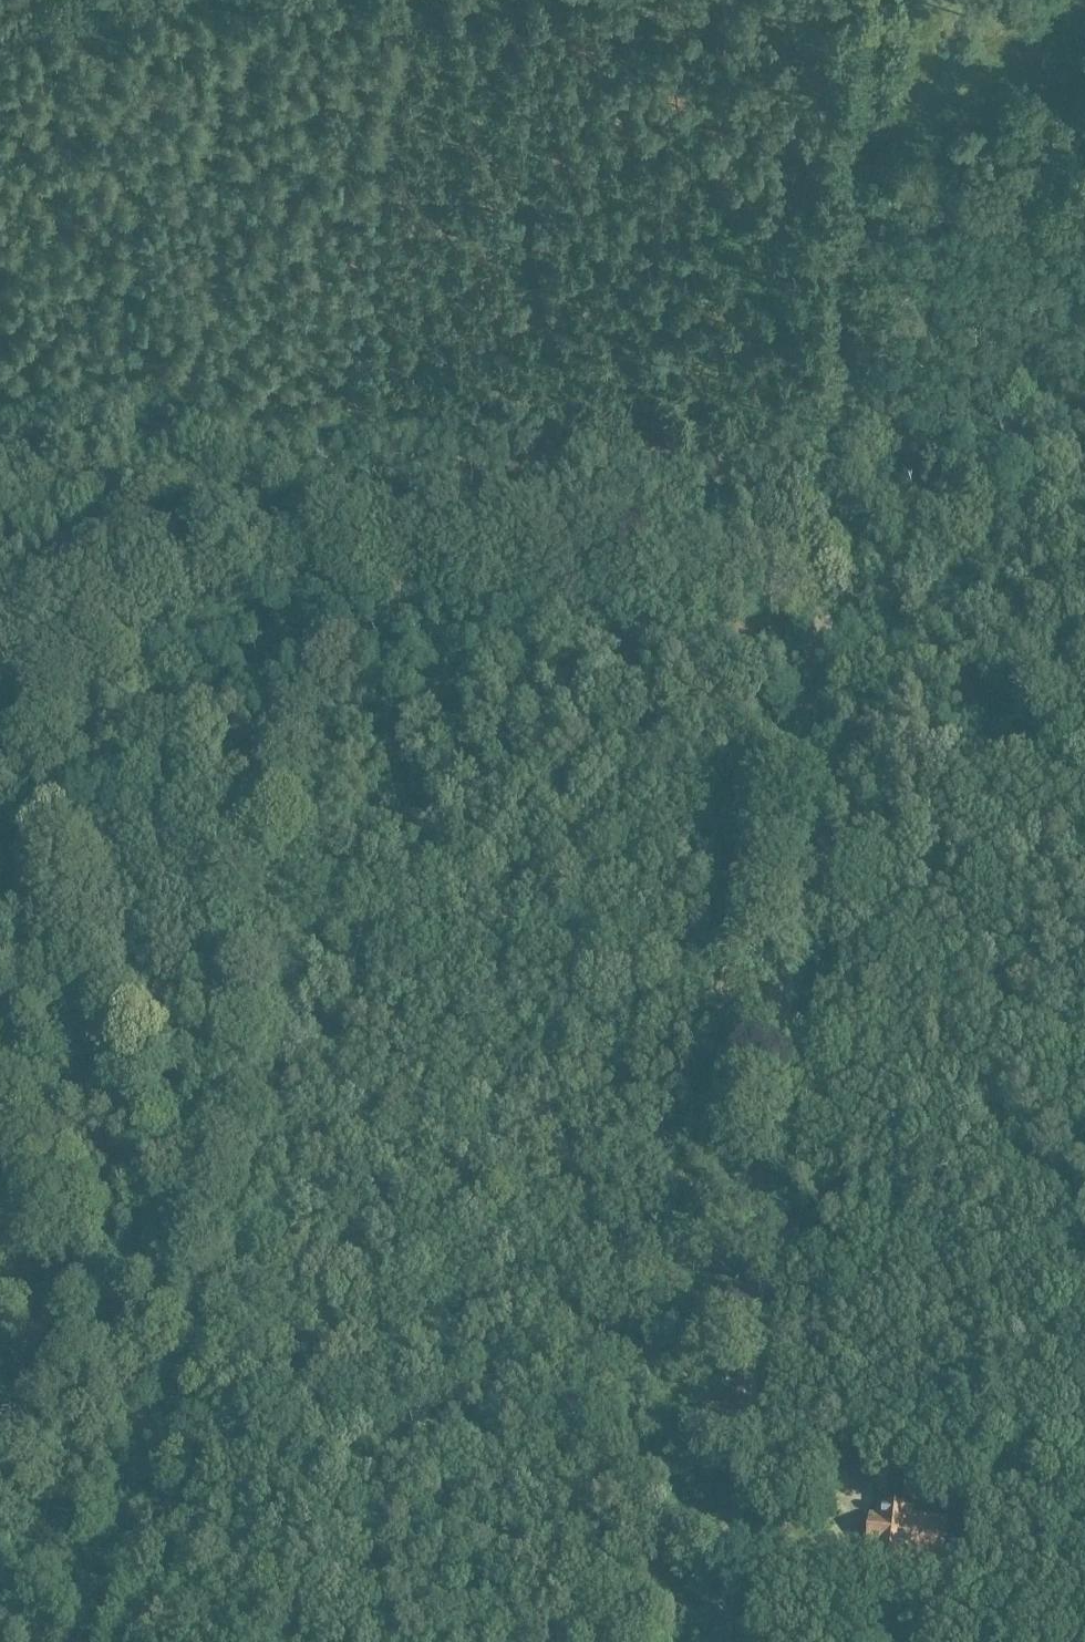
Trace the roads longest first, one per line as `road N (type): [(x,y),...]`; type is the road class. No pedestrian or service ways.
road 1 (track): [(822,621),(809,650),(722,1641)]
road 2 (track): [(822,621),(866,146),(915,110),(1023,74),(1056,0)]
road 3 (track): [(822,621),(904,633),(1084,770)]

